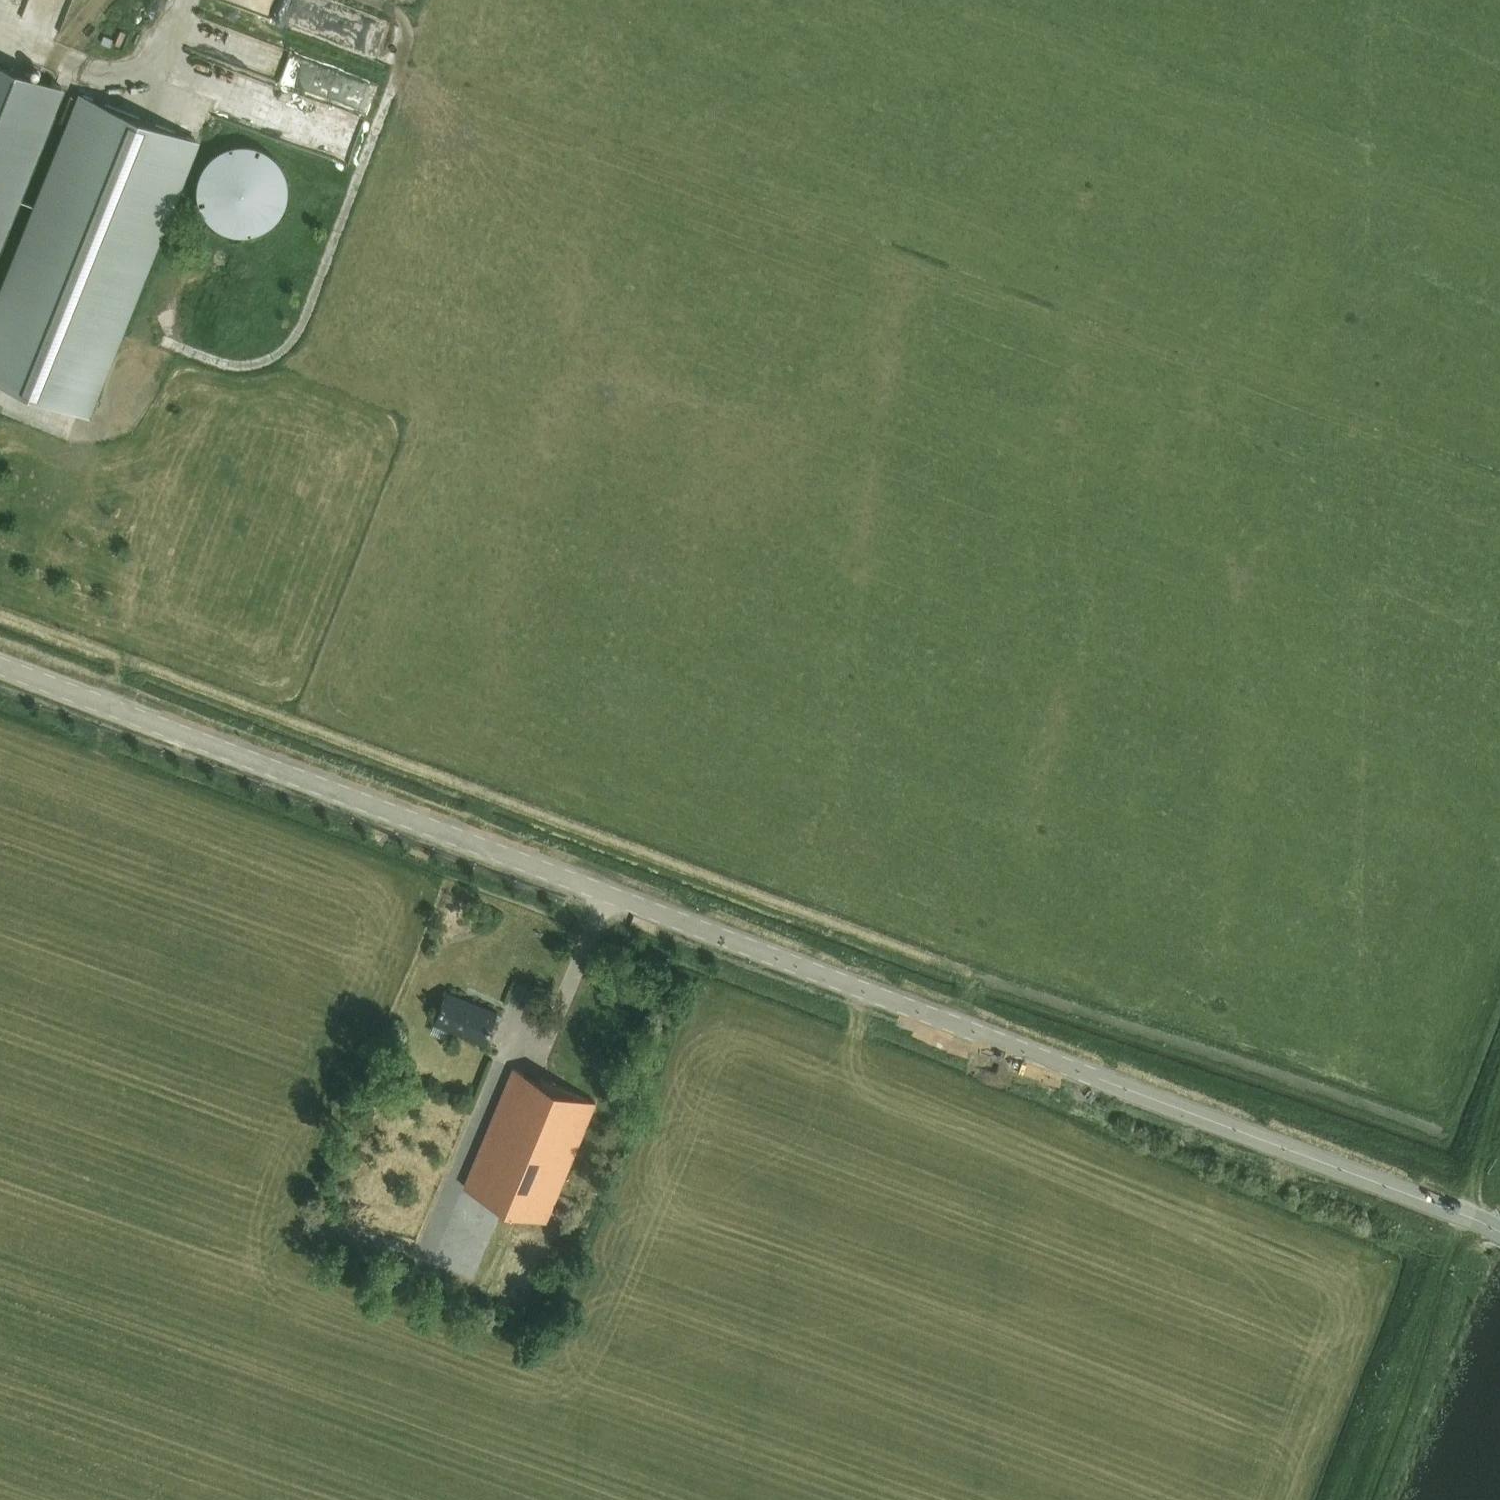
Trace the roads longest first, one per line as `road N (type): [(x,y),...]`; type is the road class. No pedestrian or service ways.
road 1 (tertiary): [(1499,1228),(0,664)]

